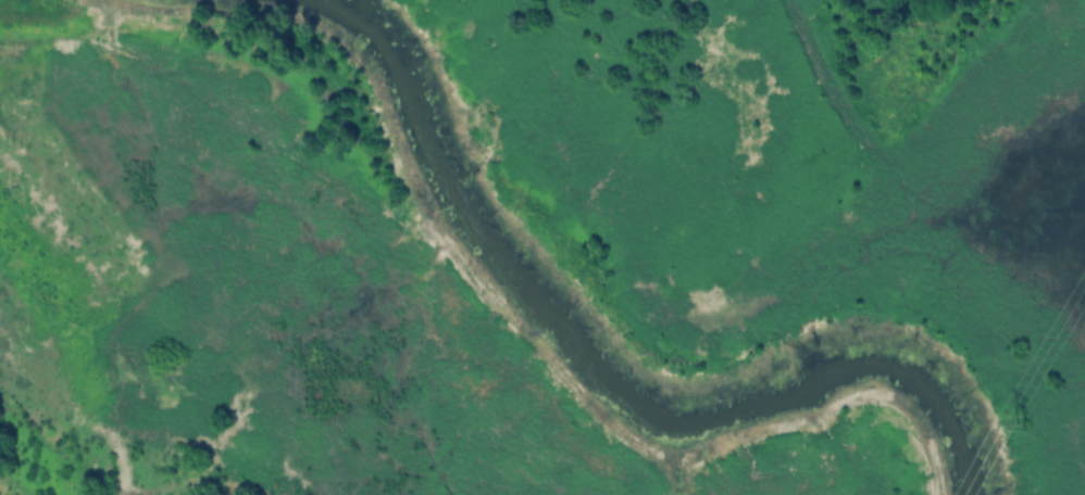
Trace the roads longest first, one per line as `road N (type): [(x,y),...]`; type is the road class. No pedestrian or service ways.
road 1 (track): [(324,494),(290,471),(234,482),(186,479),(125,494)]

